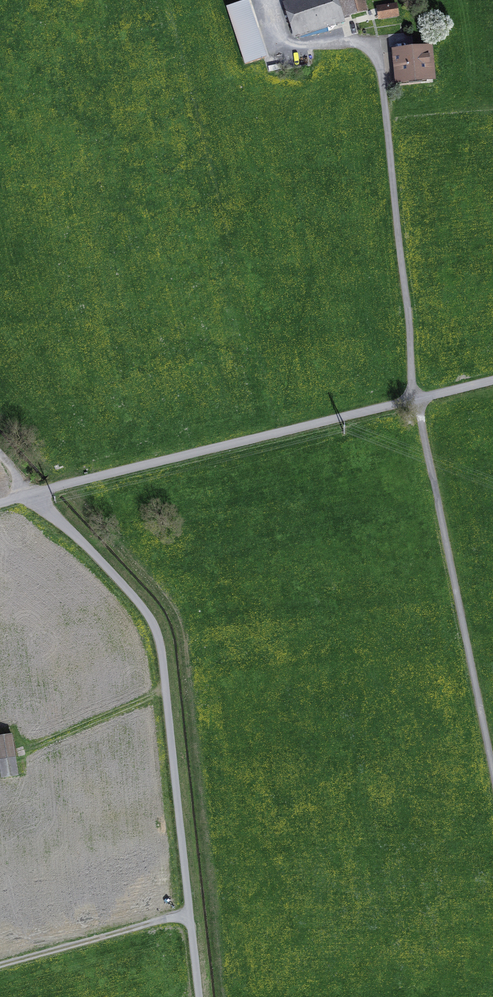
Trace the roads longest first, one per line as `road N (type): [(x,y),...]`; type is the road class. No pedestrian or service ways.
road 1 (track): [(189,913),(0,966)]
road 2 (track): [(30,749),(166,692)]

